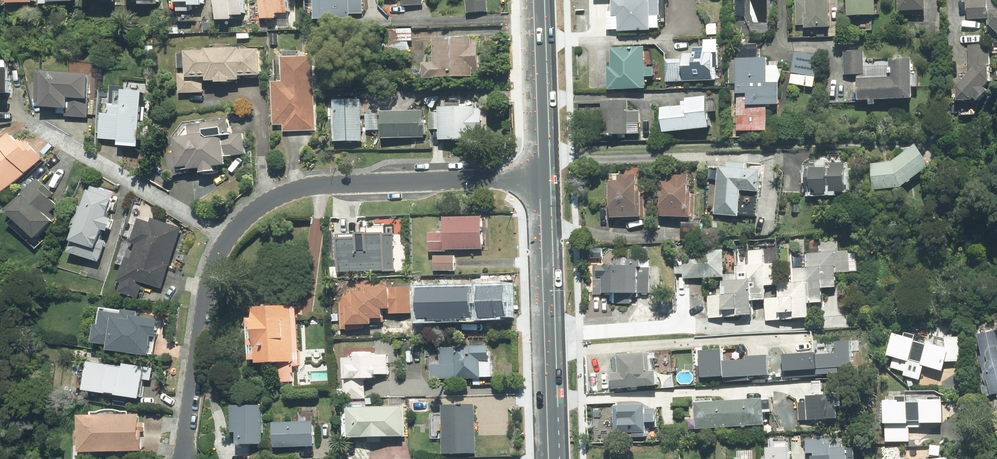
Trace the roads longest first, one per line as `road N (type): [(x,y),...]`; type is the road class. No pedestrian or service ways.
road 1 (residential): [(182,458),(215,267),(251,213),(282,194),(324,184),(543,178)]
road 2 (primary): [(543,178),(553,458)]
road 3 (primary): [(539,0),(543,178)]

